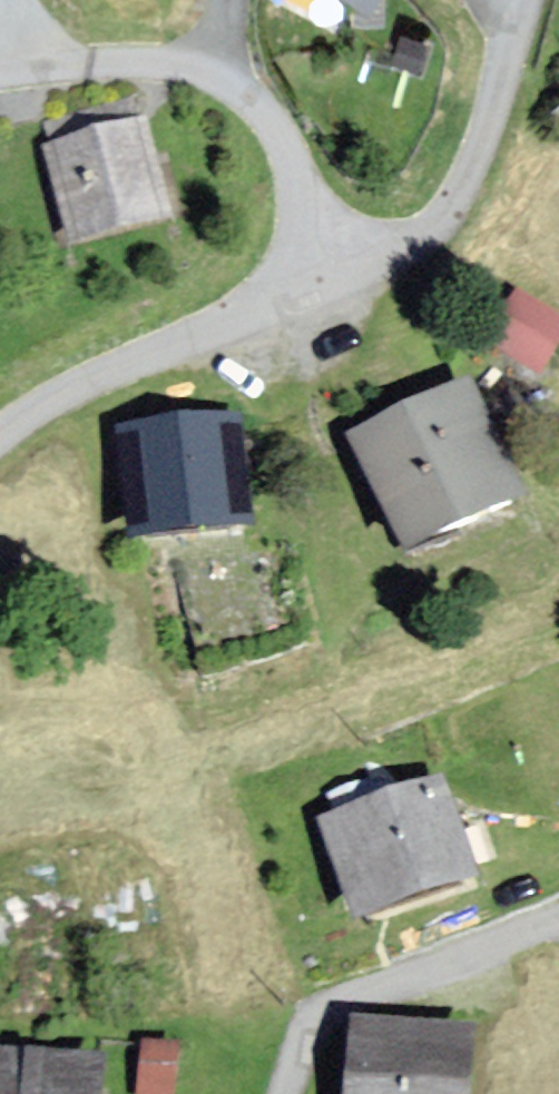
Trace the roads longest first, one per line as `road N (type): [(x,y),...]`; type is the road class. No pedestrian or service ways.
road 1 (residential): [(294,251),(298,183),(287,145),(223,87),(149,62),(0,73)]
road 2 (residential): [(294,251),(363,255),(416,237),(481,152),(528,0)]
road 3 (residential): [(0,436),(81,384),(255,306),(275,290),(294,251)]
road 4 (unclassified): [(284,1093),(303,1031),(337,999),(558,924)]

